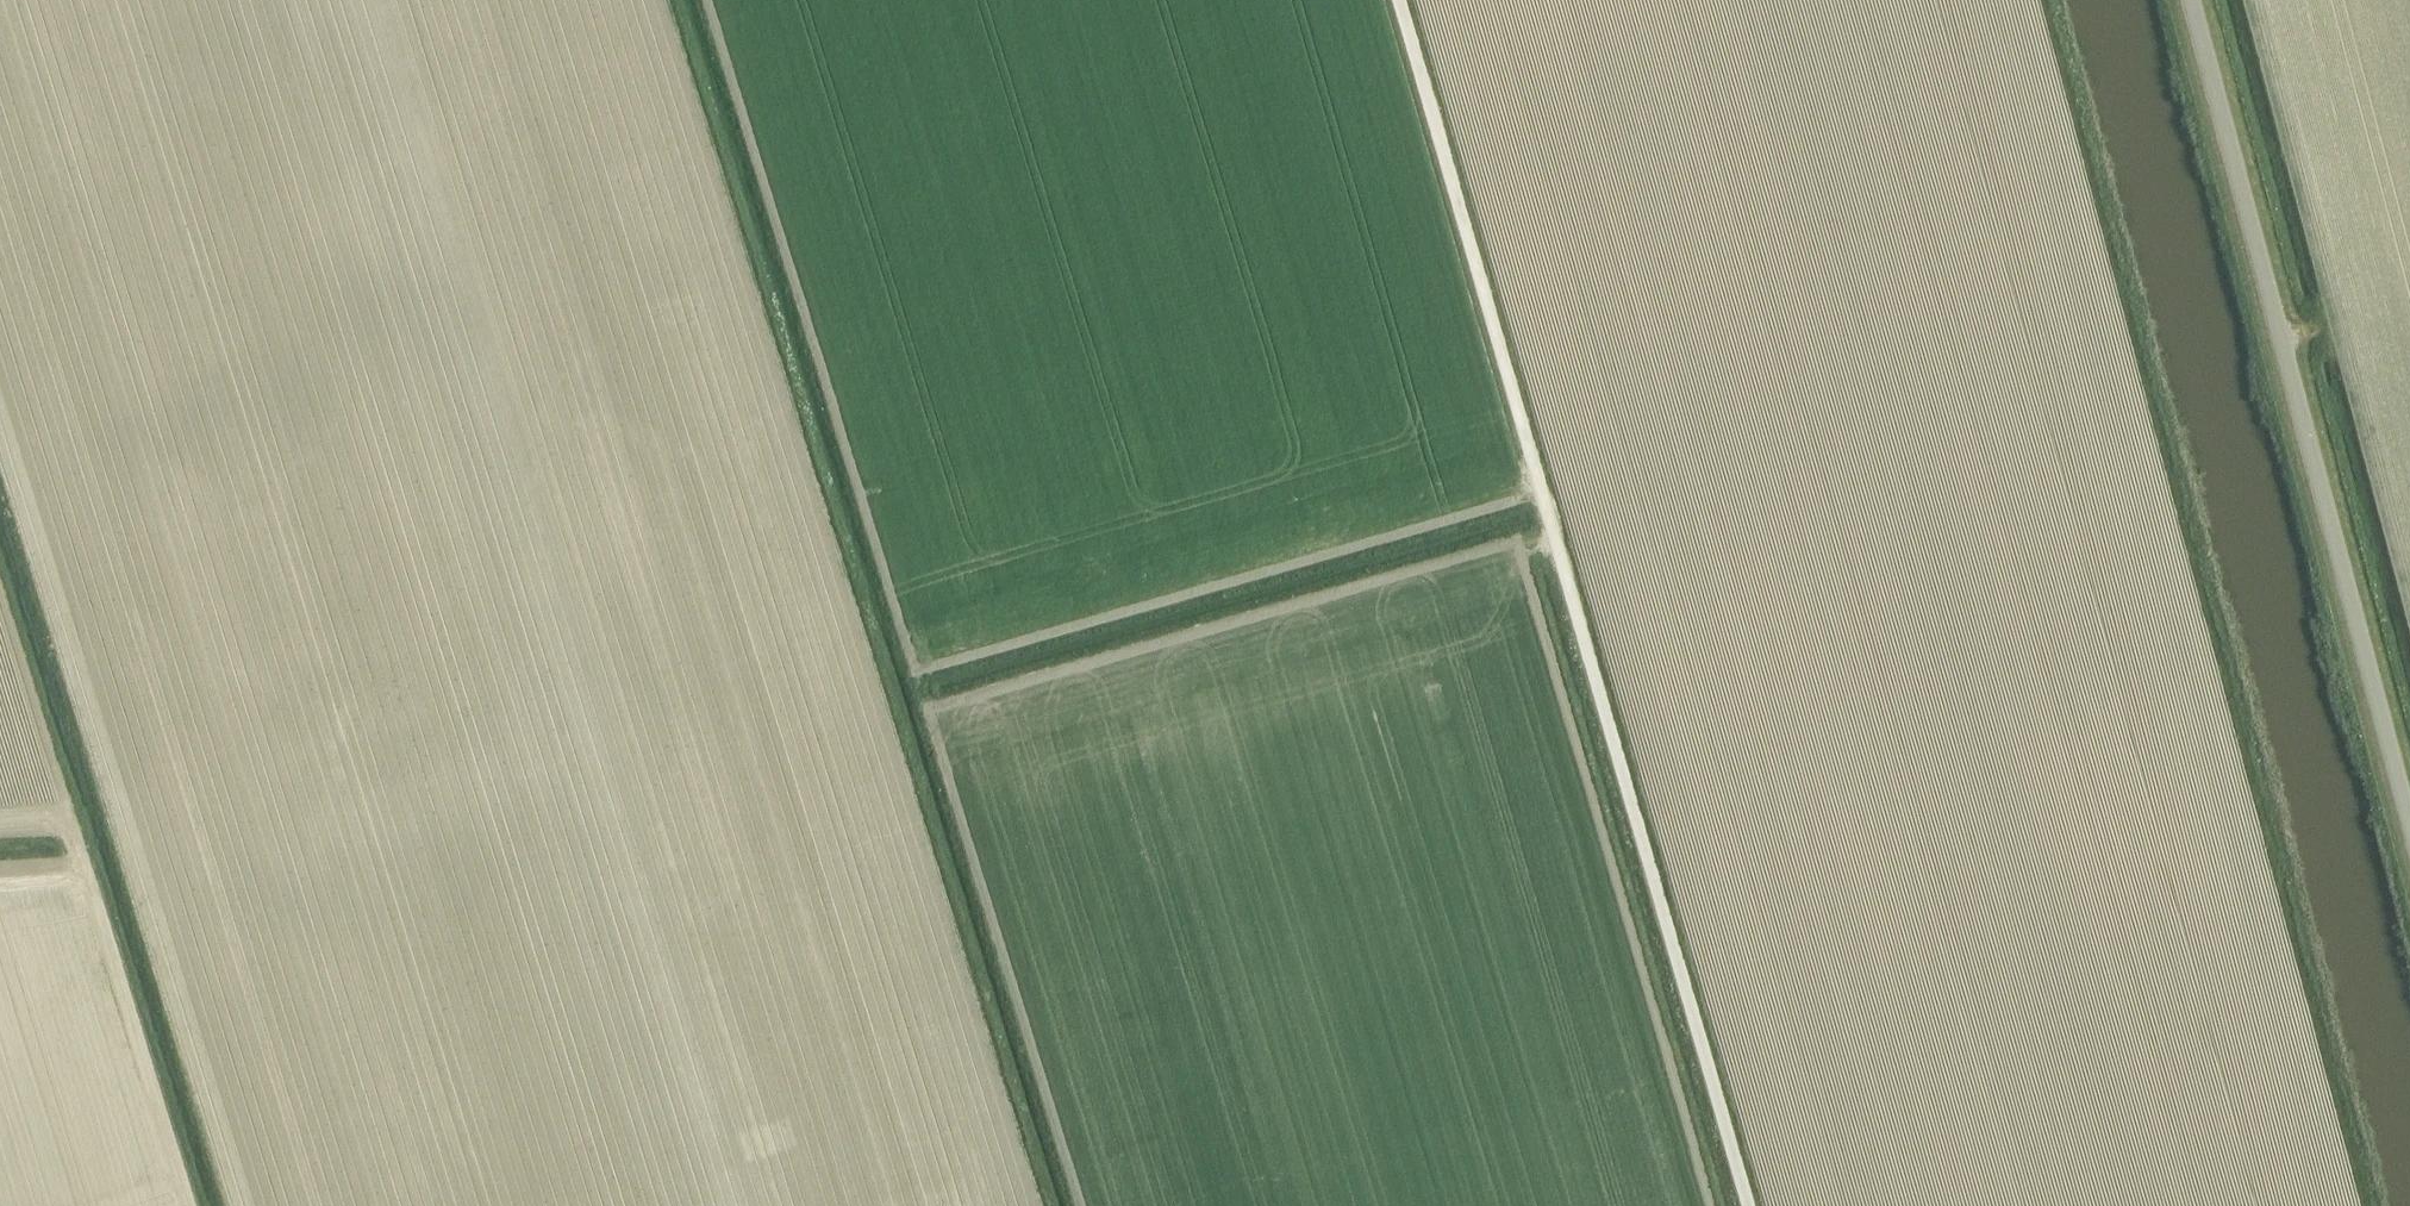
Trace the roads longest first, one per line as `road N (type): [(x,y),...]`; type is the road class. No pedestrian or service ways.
road 1 (unclassified): [(2409,839),(2188,0)]
road 2 (track): [(1530,458),(1747,1205)]

